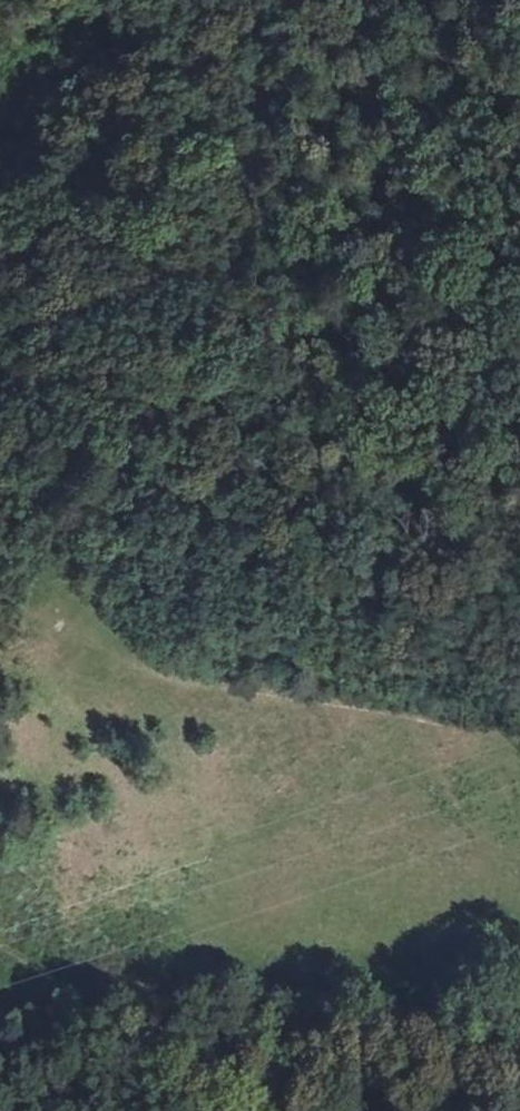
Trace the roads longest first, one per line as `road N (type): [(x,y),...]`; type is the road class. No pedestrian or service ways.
road 1 (track): [(519,1047),(435,1045),(253,1079),(216,1076),(0,948)]

